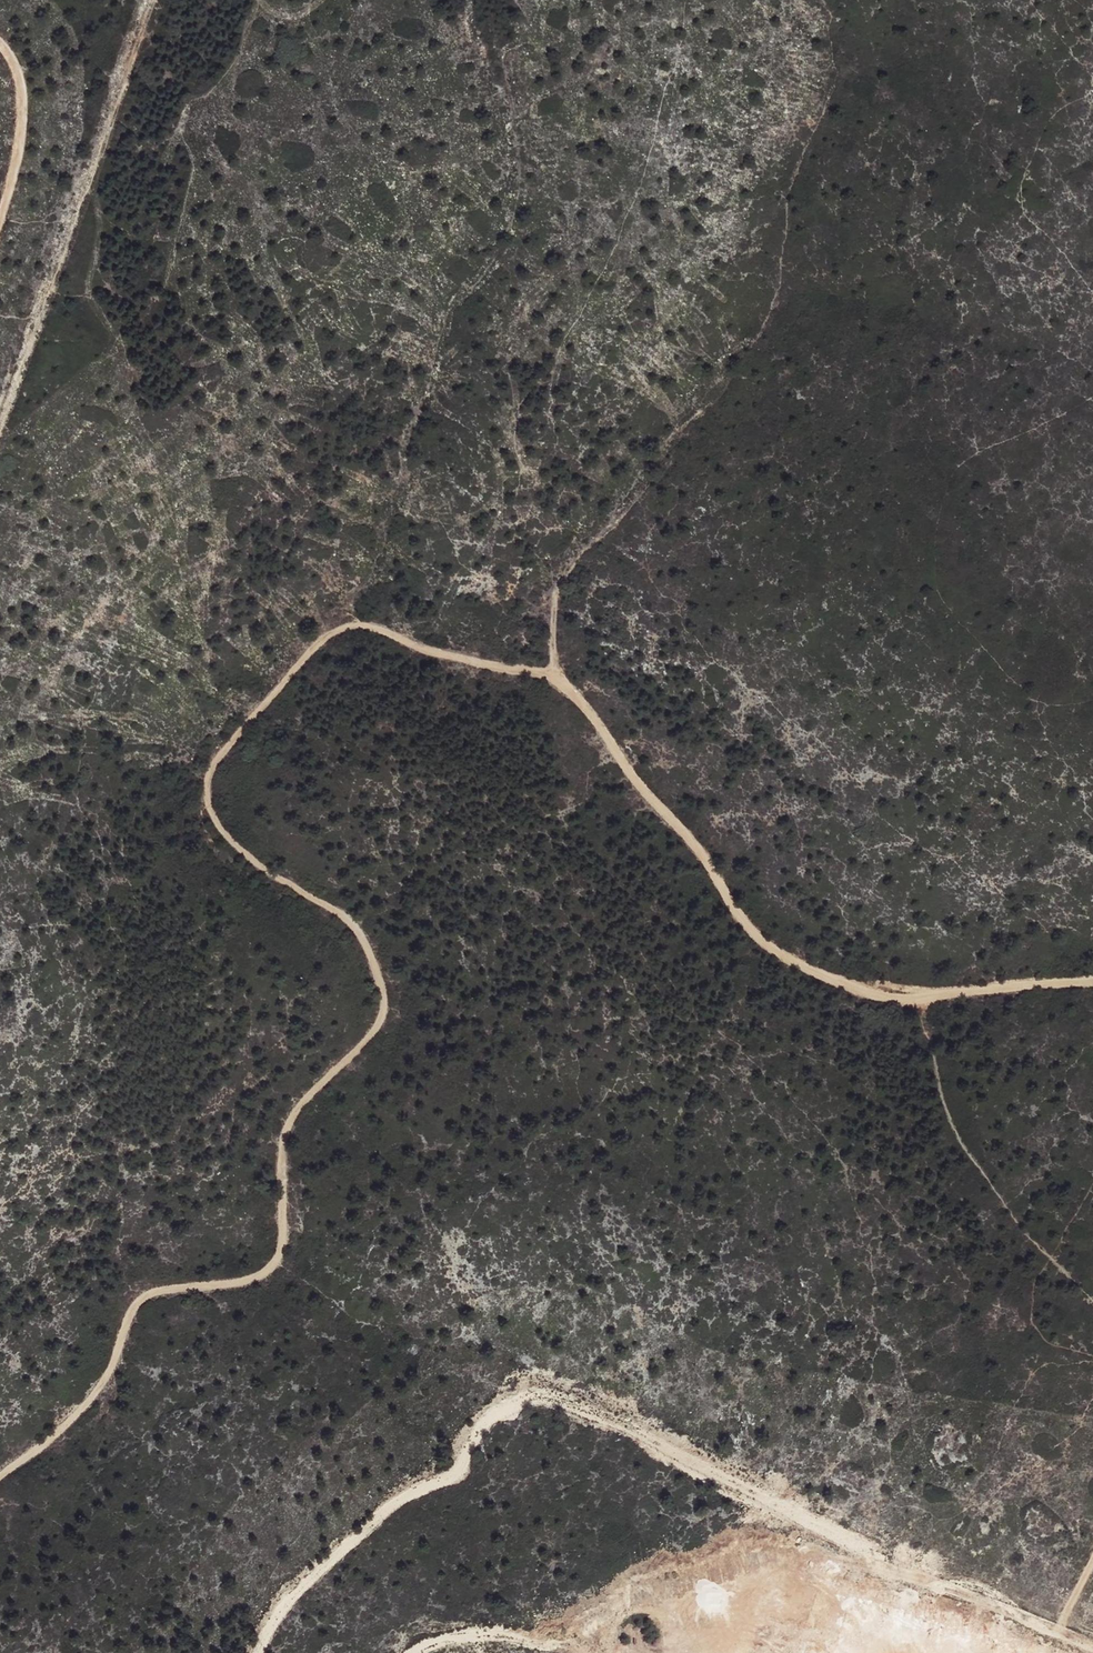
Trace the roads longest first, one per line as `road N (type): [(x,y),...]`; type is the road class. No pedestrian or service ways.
road 1 (track): [(1092,980),(931,1001),(882,1001),(814,978),(753,940),(708,864),(550,676),(437,655),(356,627),(321,635),(215,759),(202,791),(240,849),(290,890),(342,916),(366,945),(384,1003),(374,1031),(287,1118),(282,1234),(269,1270),(144,1293),(81,1408),(0,1477)]
road 2 (track): [(0,42),(20,91),(0,216)]

